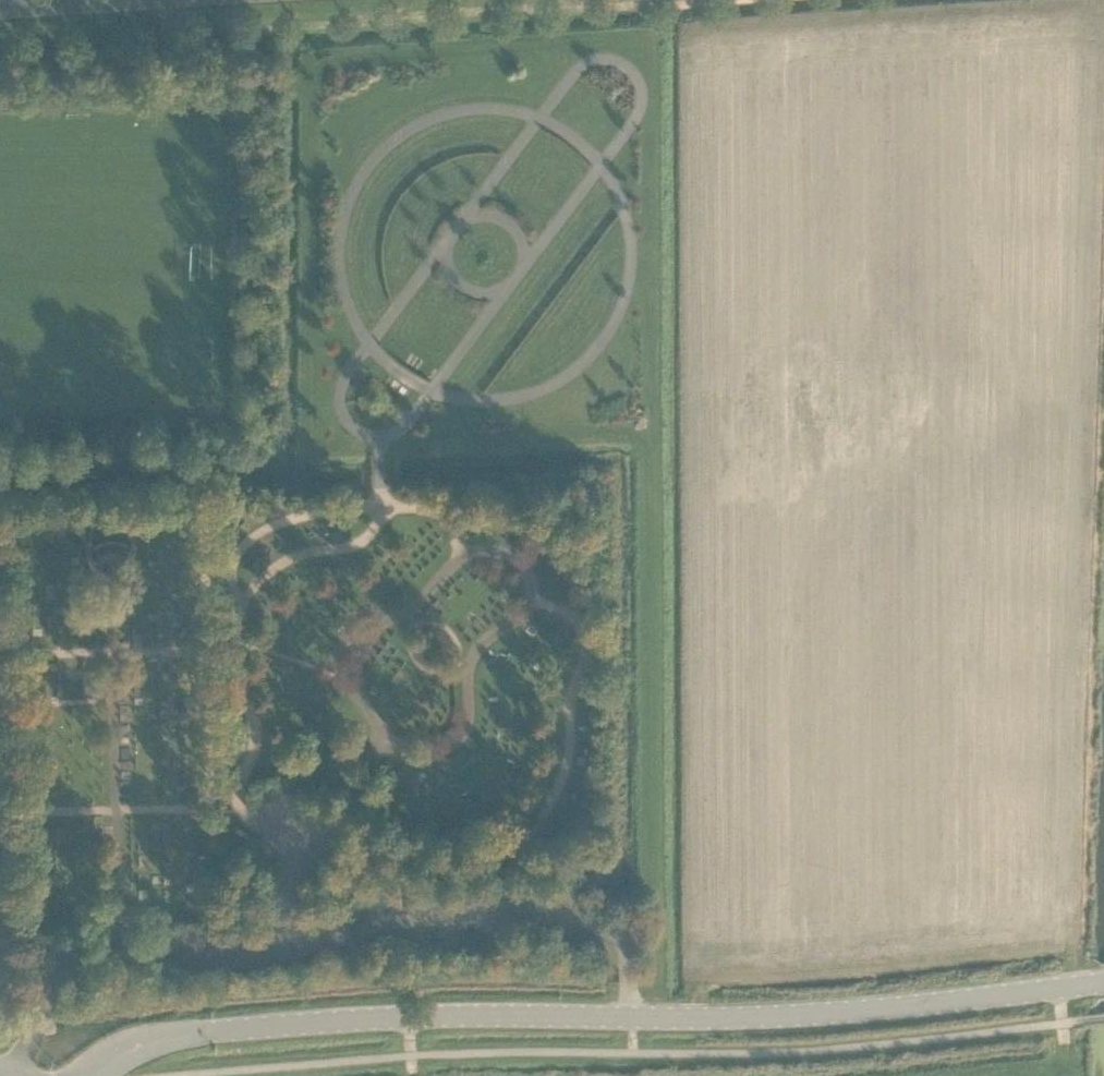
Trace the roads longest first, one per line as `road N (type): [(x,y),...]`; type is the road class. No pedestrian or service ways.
road 1 (tertiary): [(84,1075),(147,1040),(206,1029),(414,1013),(862,1009),(1103,979)]

